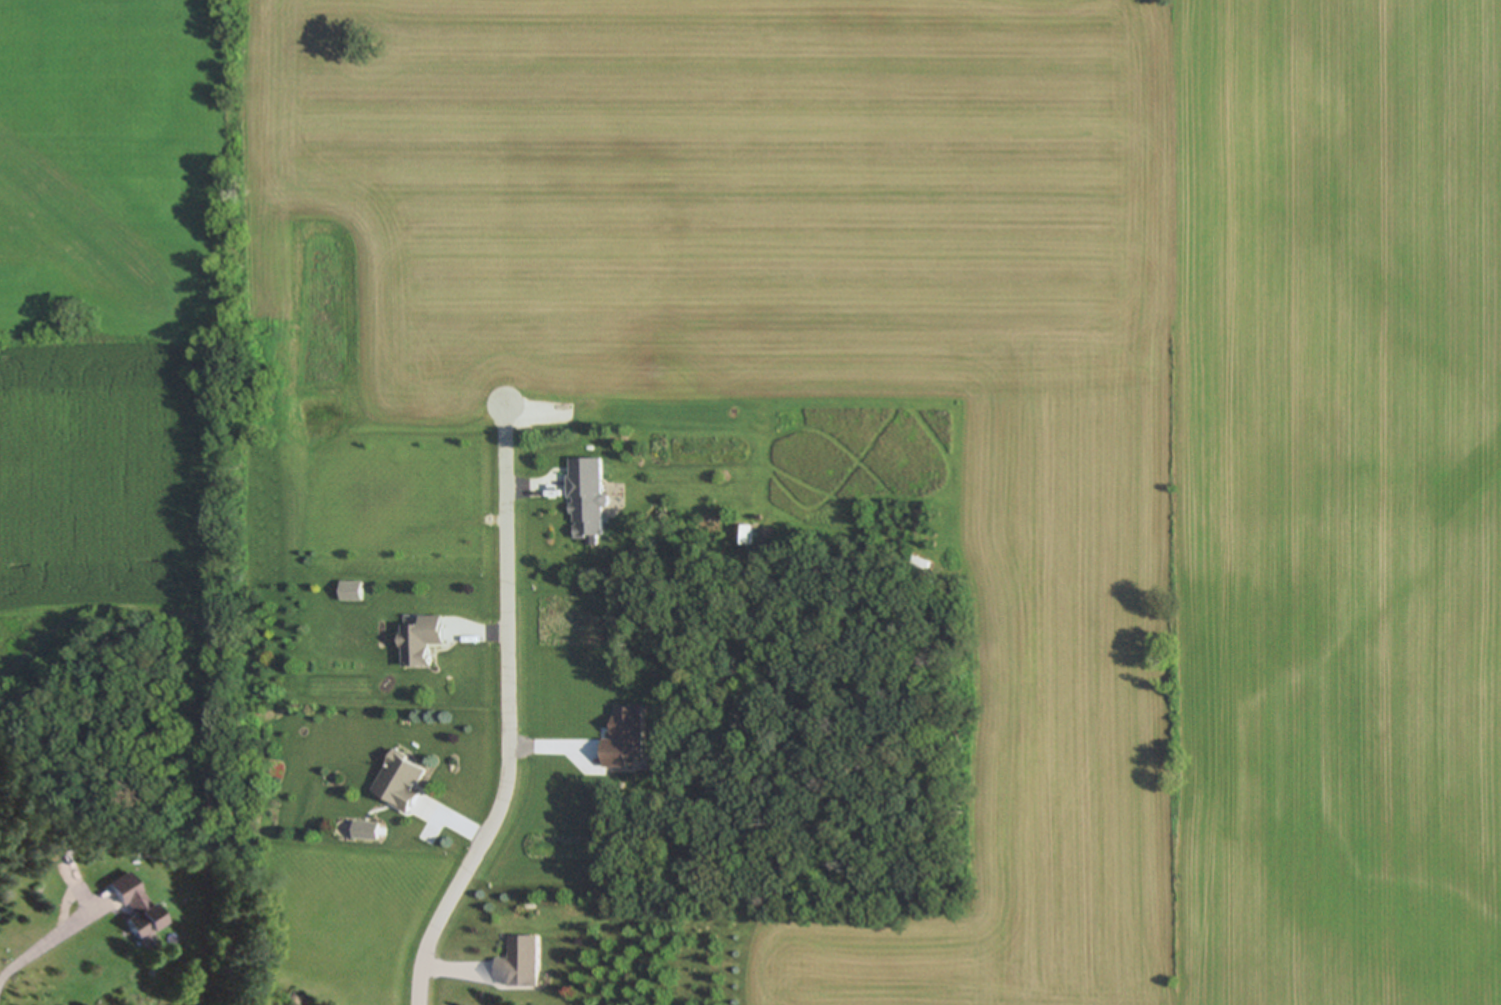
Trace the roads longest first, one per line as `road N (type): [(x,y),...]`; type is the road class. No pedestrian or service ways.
road 1 (residential): [(412,1004),(512,776),(508,425)]

